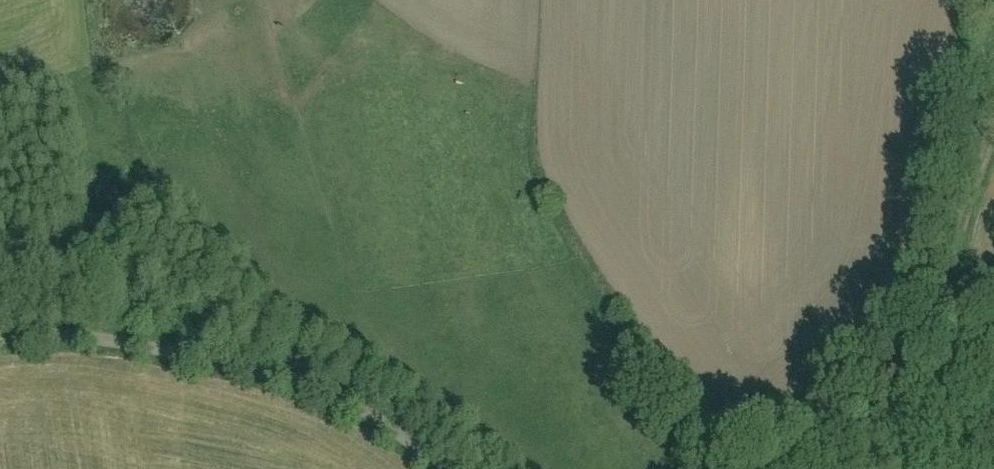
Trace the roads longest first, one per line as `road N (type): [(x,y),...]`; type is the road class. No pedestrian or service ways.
road 1 (residential): [(442,468),(339,399),(291,381),(84,340),(0,341)]
road 2 (residential): [(993,292),(805,468)]

